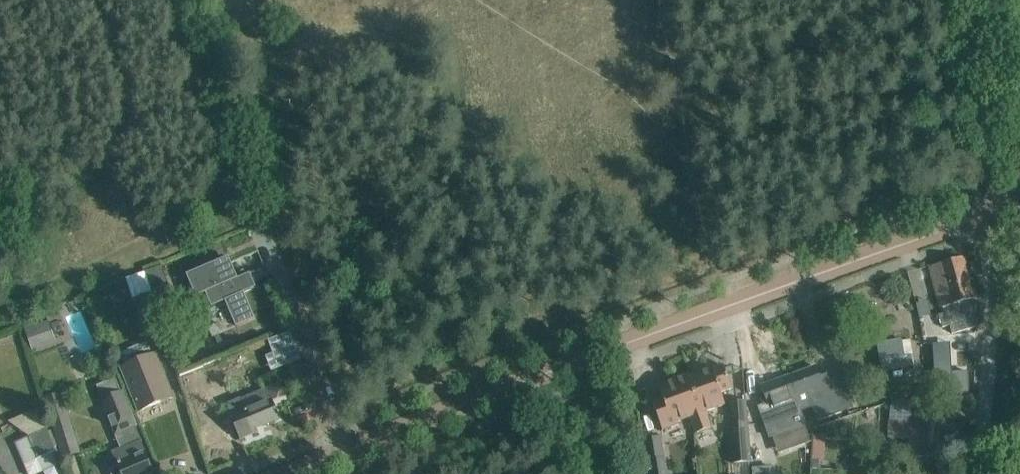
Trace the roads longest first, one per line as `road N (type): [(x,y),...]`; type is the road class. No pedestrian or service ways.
road 1 (residential): [(286,473),(807,277),(995,216)]
road 2 (unclassified): [(982,473),(995,216)]
road 3 (unclassified): [(995,216),(989,0)]

